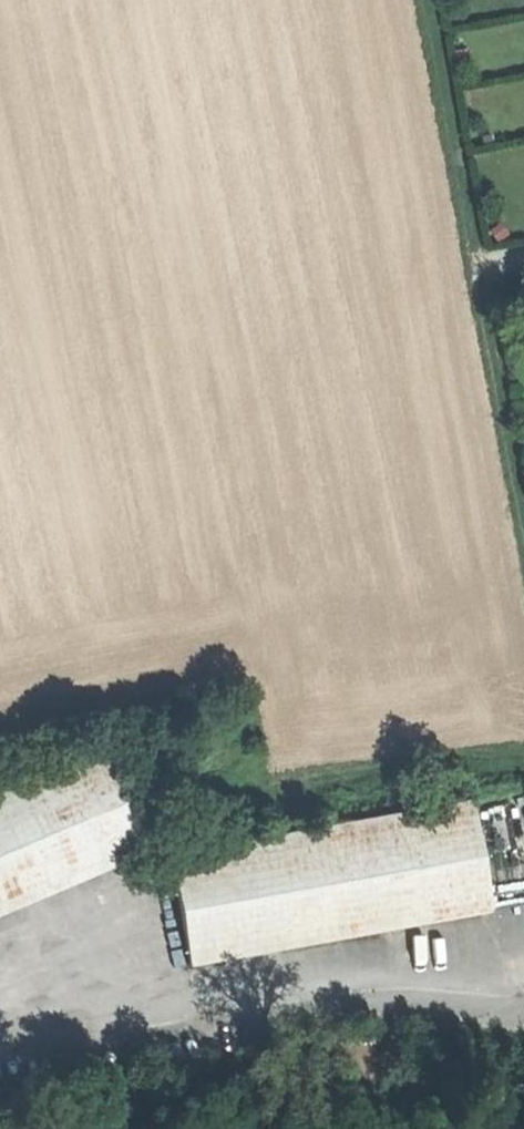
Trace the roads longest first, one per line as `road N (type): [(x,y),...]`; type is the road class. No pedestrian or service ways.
road 1 (track): [(523,485),(432,0)]

